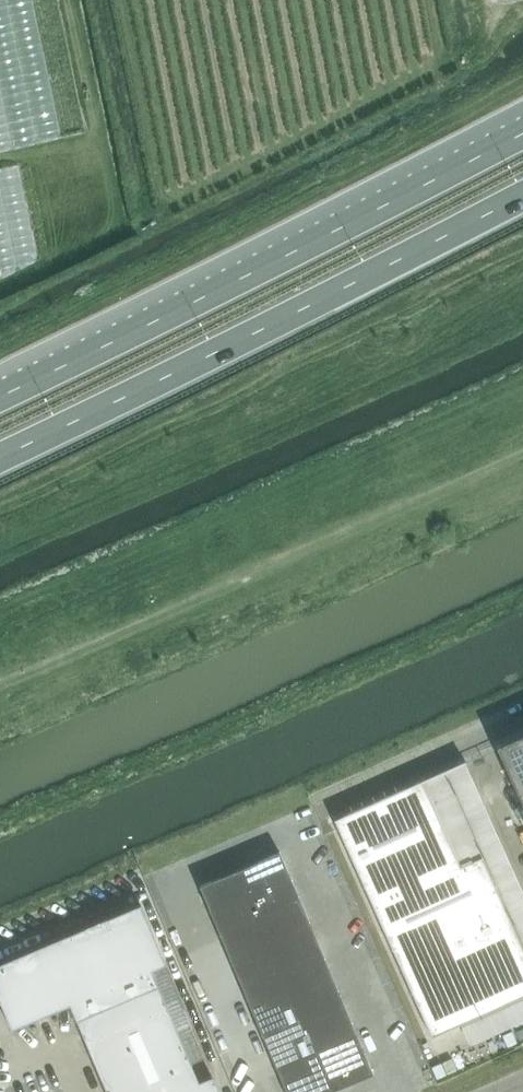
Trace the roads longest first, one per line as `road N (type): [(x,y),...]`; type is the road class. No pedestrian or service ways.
road 1 (trunk): [(522,133),(0,398)]
road 2 (trunk): [(0,457),(522,194)]

